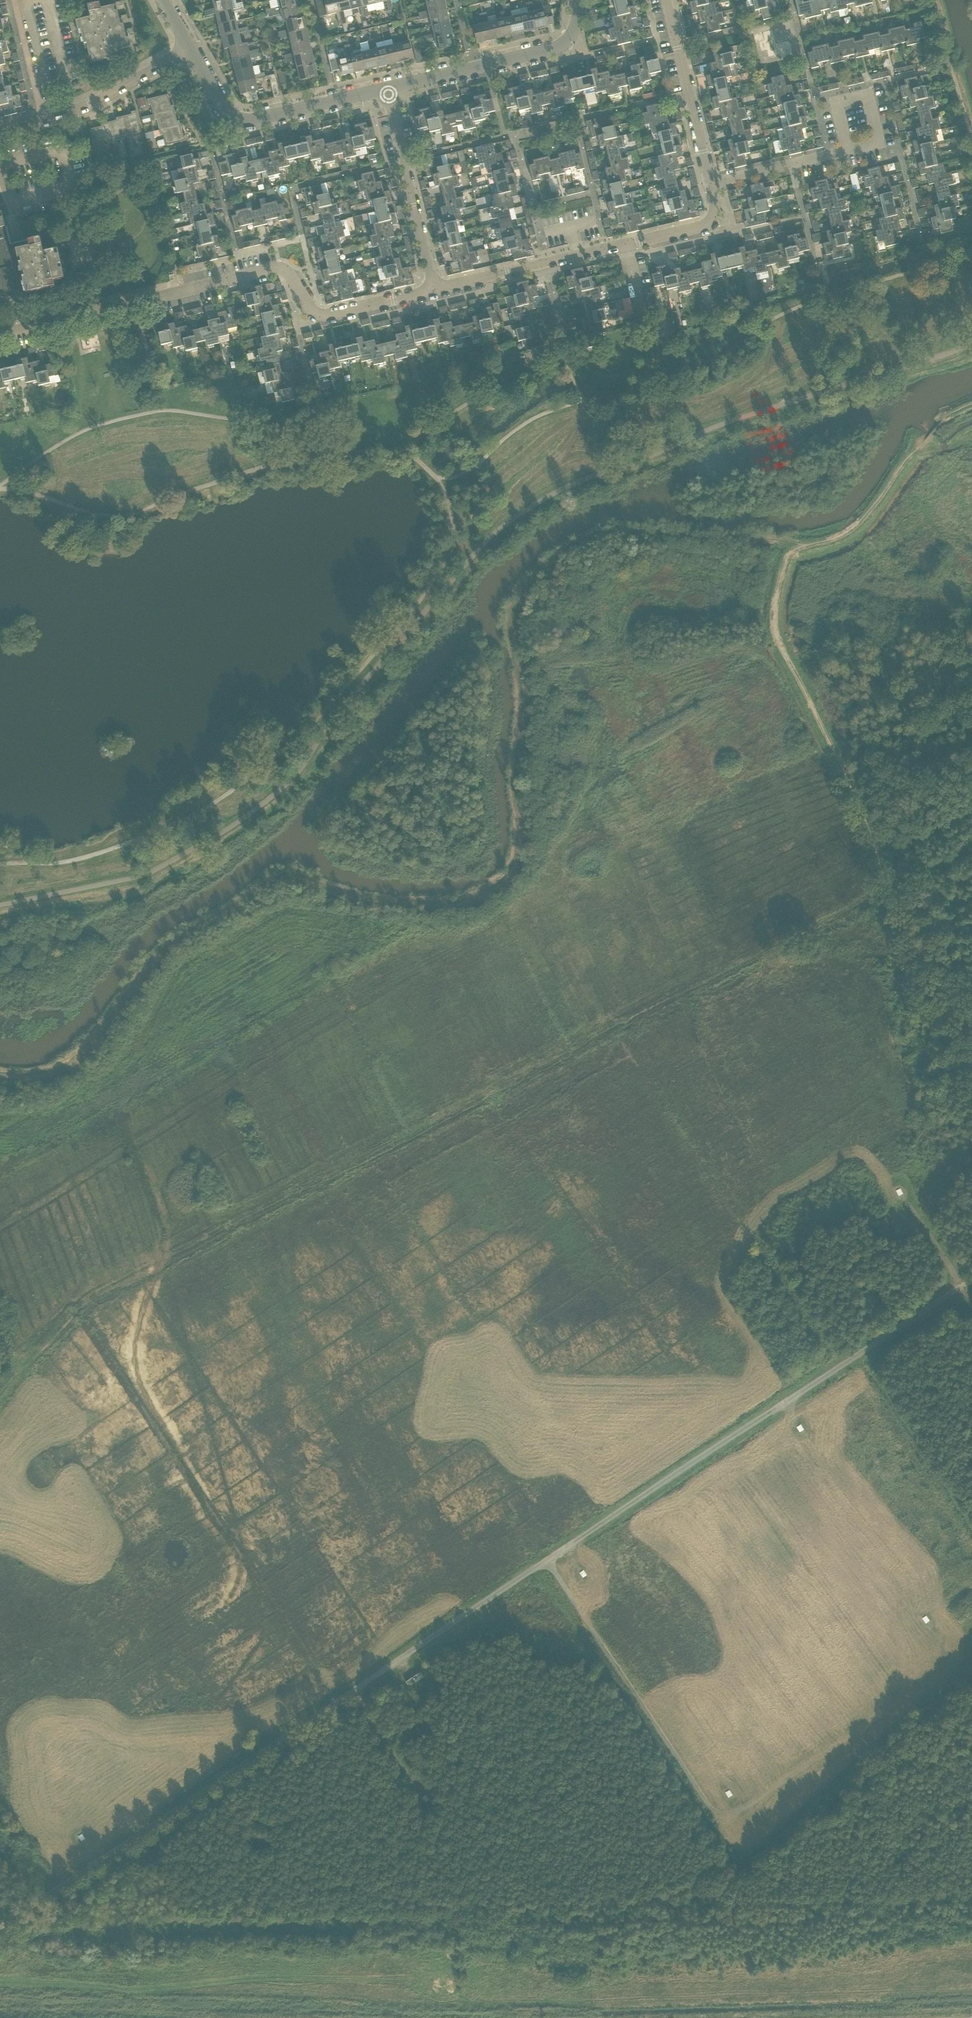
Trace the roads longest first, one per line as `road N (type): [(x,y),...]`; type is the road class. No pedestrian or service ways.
road 1 (track): [(356,1696),(971,1283)]
road 2 (track): [(547,1563),(714,1812),(745,1806),(971,1652)]
road 3 (track): [(971,1080),(775,627)]
road 4 (residential): [(437,291),(321,315),(280,268),(0,335)]
road 5 (track): [(0,1929),(356,1696)]
road 6 (tertiary): [(387,89),(557,49),(569,38),(579,0)]
road 7 (residential): [(437,291),(387,89)]
road 8 (residential): [(710,184),(666,0)]
road 9 (residential): [(606,249),(437,291)]
road 10 (tertiary): [(240,119),(387,89)]
road 11 (residential): [(710,184),(847,150)]
road 12 (residential): [(625,244),(704,226),(714,204),(710,184)]
road 13 (residential): [(78,109),(189,52)]

